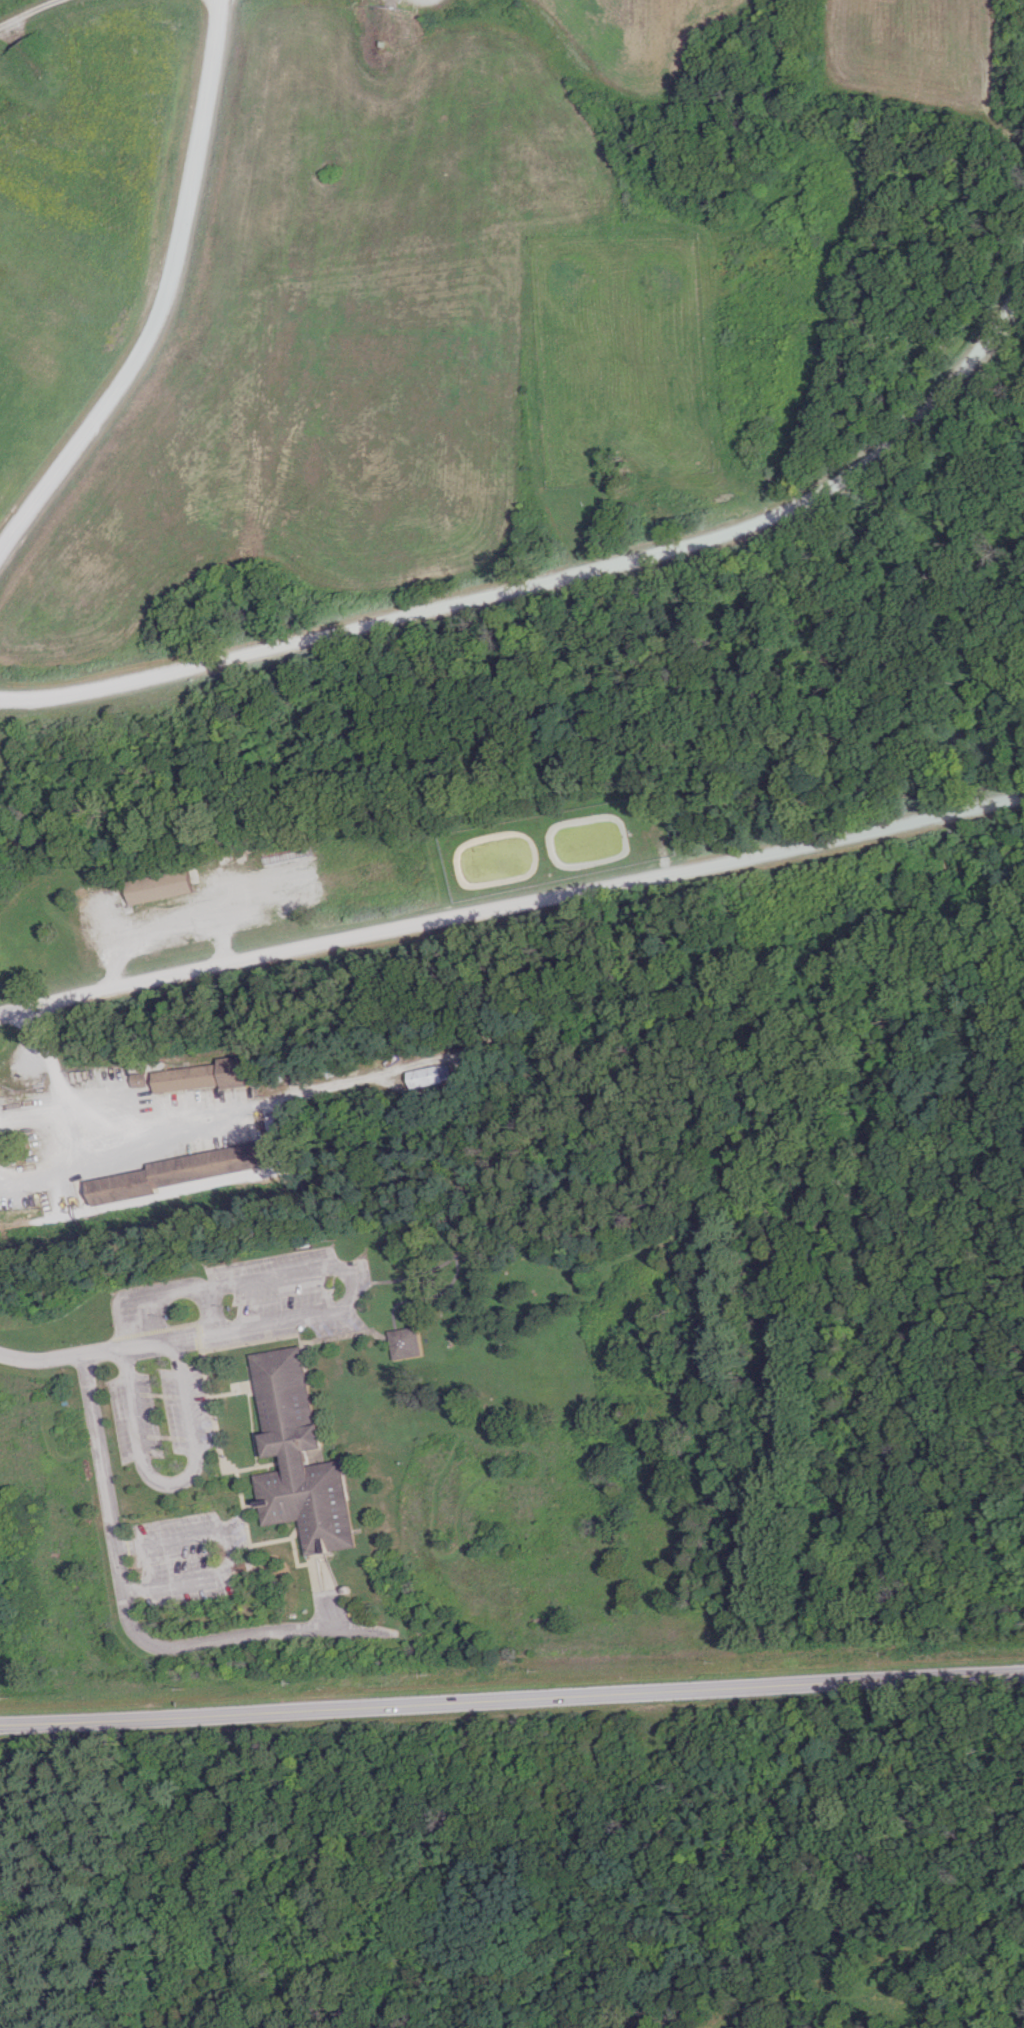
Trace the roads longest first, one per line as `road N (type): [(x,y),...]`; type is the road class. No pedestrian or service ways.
road 1 (secondary): [(1023,1672),(0,1724)]
road 2 (residential): [(220,0),(159,318),(141,356),(0,545)]
road 3 (track): [(1023,1921),(891,1950),(686,2027)]

